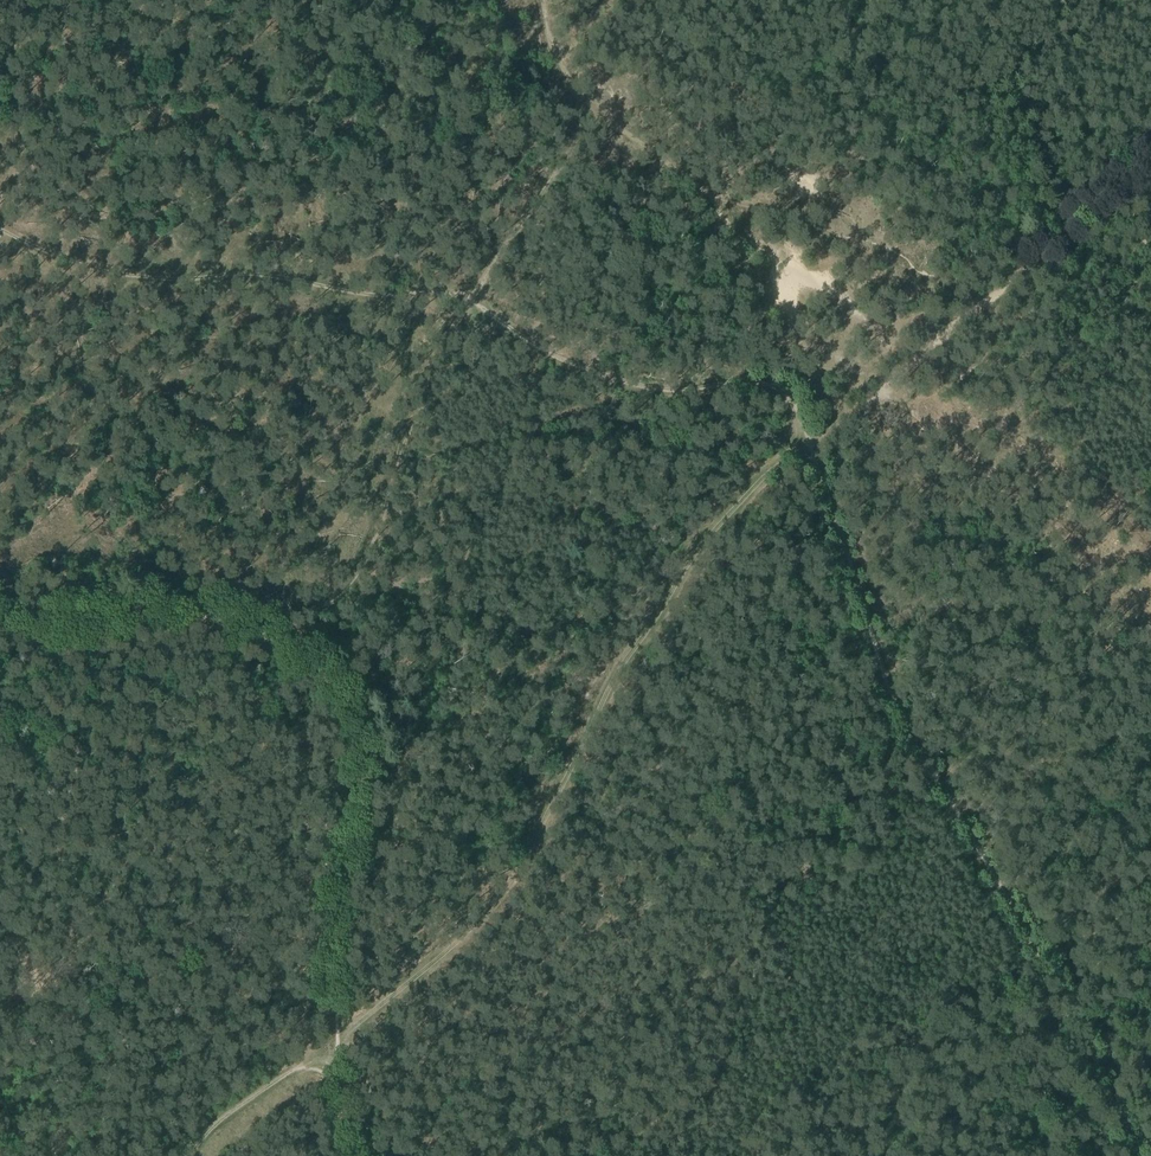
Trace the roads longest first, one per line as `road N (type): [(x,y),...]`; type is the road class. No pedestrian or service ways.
road 1 (track): [(0,230),(117,274),(262,277),(460,299),(530,345),(643,386),(779,388),(804,431),(886,688),(1073,1014),(1138,1155)]
road 2 (track): [(337,1066),(396,991),(462,938),(527,869),(660,608),(804,431)]
road 3 (track): [(337,1066),(333,963),(361,743),(350,711),(302,661),(197,614)]
road 4 (track): [(334,613),(383,521),(469,301)]
road 5 (track): [(190,1155),(275,1081),(297,1068),(337,1066)]

